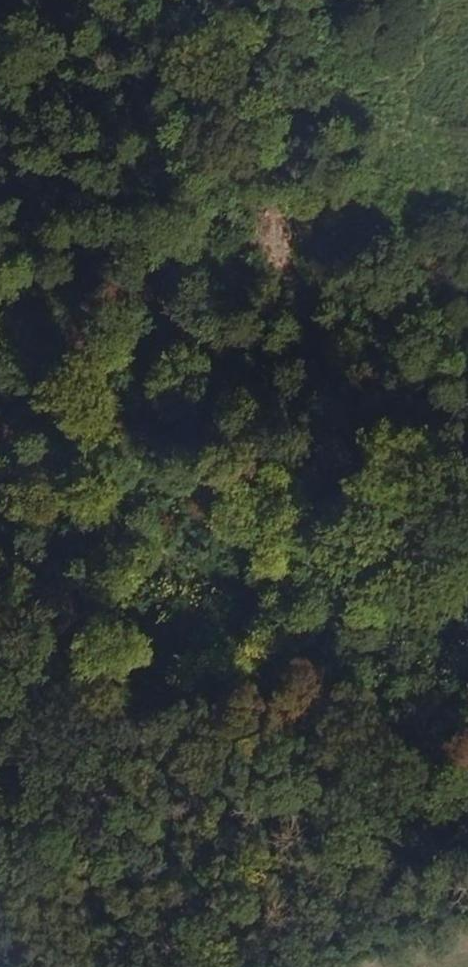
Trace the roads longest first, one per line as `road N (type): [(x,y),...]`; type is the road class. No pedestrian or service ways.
road 1 (track): [(467,518),(280,435),(209,342),(64,85),(0,22)]
road 2 (track): [(0,391),(99,504),(467,684)]
road 3 (track): [(467,857),(214,731),(0,610)]
road 4 (track): [(267,966),(342,901),(412,861),(448,850)]

